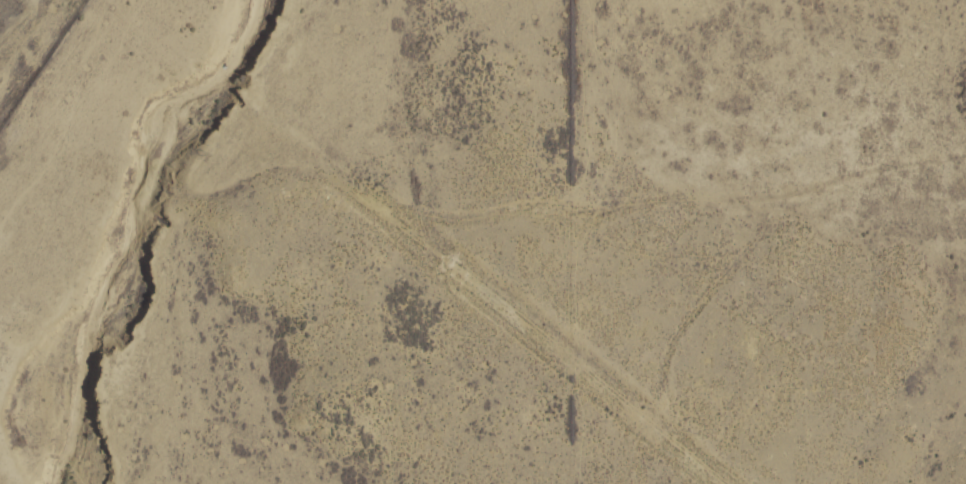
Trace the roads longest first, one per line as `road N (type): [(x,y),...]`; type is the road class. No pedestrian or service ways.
road 1 (track): [(965,192),(397,265),(201,105)]
road 2 (track): [(397,265),(661,483)]

